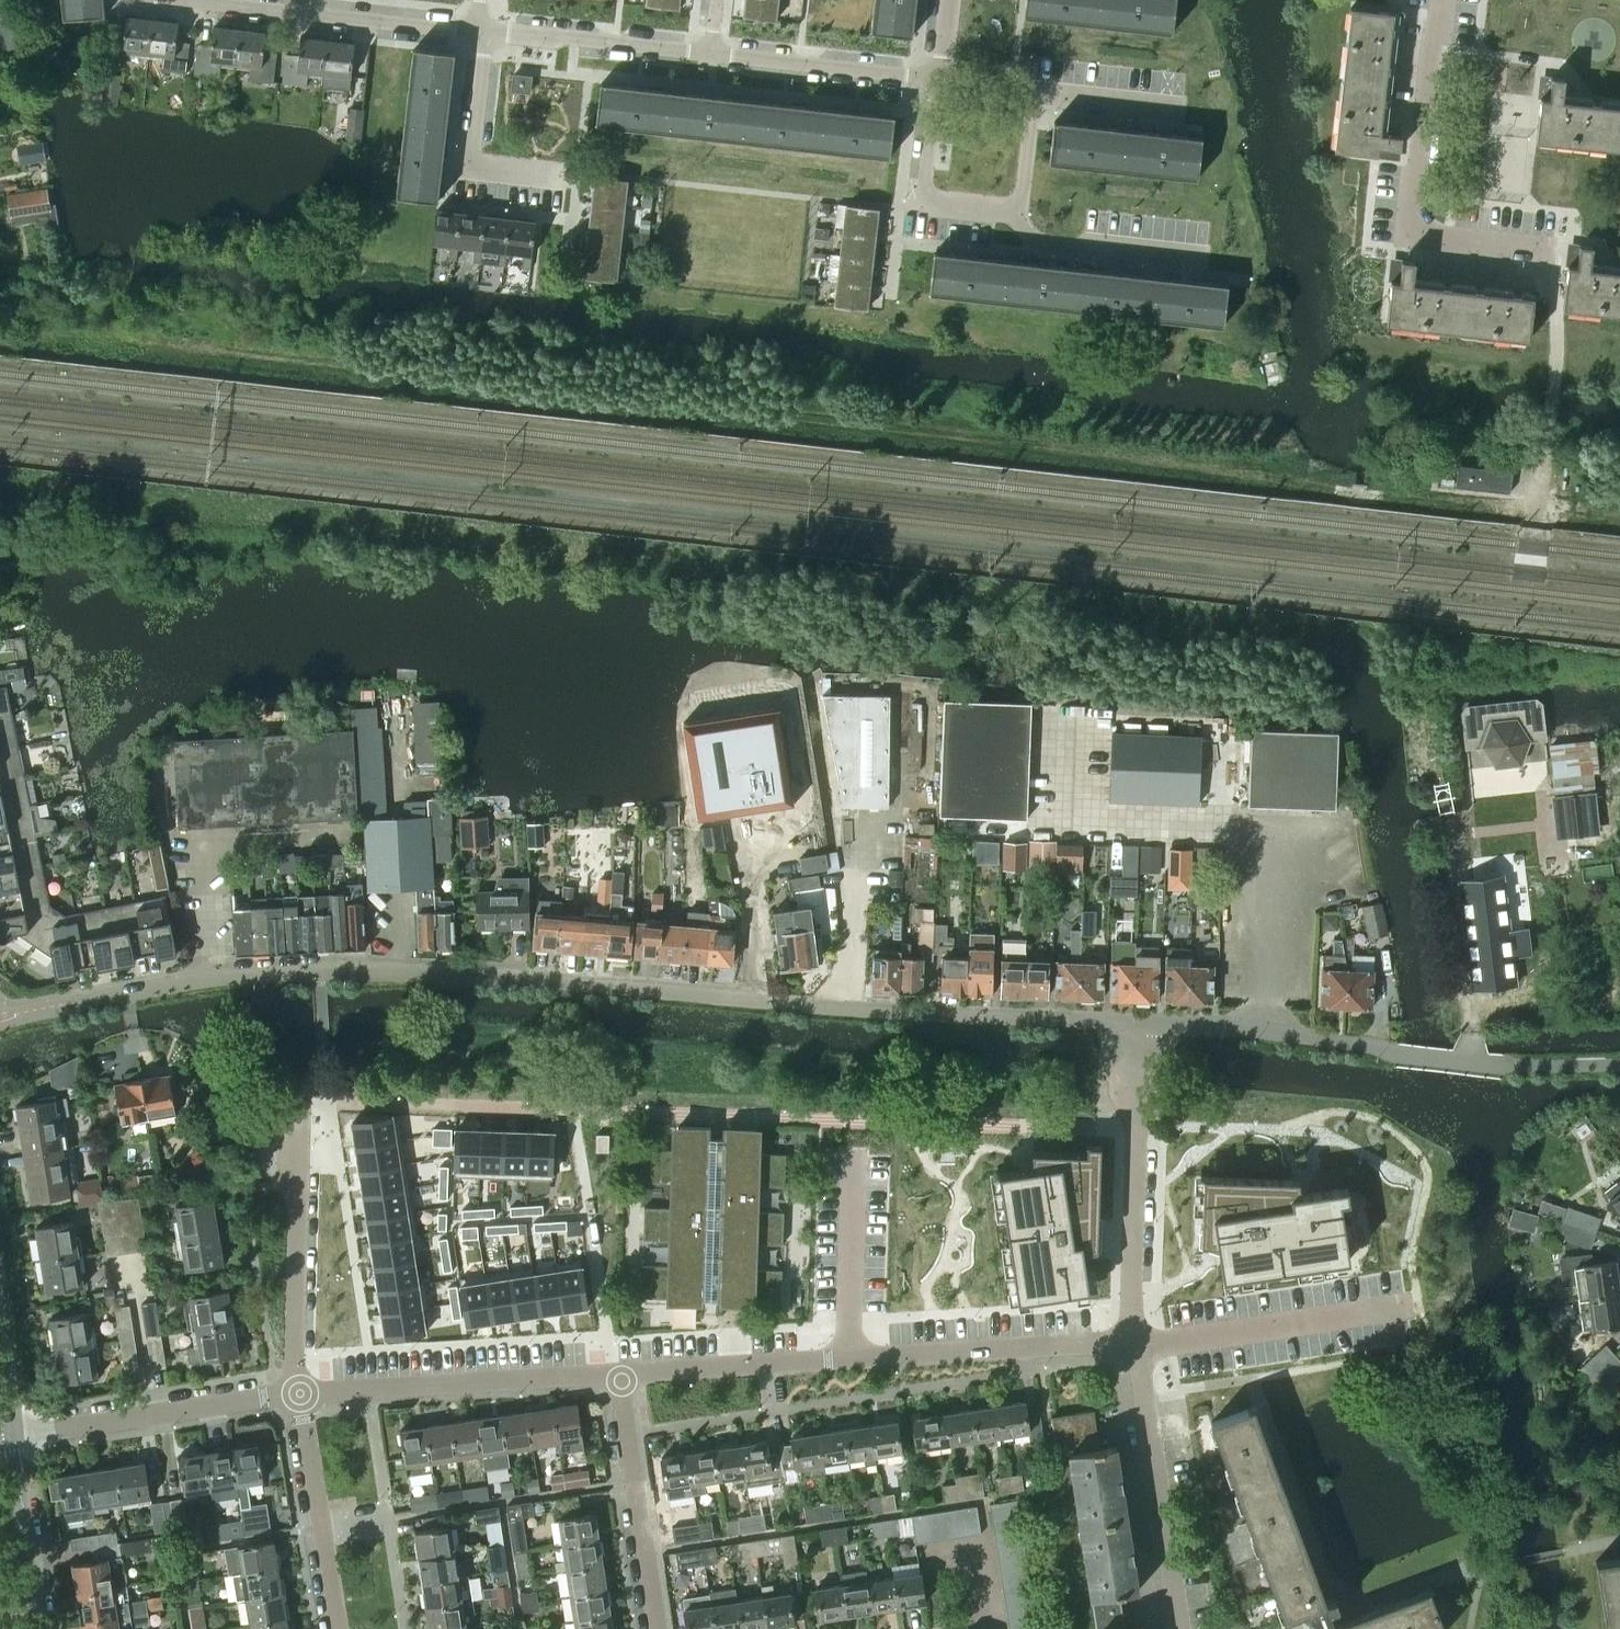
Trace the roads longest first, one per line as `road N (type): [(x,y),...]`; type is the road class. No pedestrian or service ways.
road 1 (residential): [(1143,1025),(322,970),(122,994),(0,1021)]
road 2 (residential): [(623,1379),(643,1370),(1127,1343)]
road 3 (residential): [(1619,1067),(1395,1054),(1143,1025)]
road 4 (residential): [(1548,254),(1411,237),(1439,0)]
road 5 (residential): [(298,1396),(623,1379)]
road 6 (residential): [(1127,1343),(1143,1025)]
road 7 (residential): [(298,1396),(298,1105)]
road 8 (residential): [(1170,1628),(1127,1343)]
road 9 (residential): [(16,1430),(298,1396)]
road 10 (residential): [(659,1628),(623,1379)]
road 11 (residential): [(231,0),(480,29)]
road 12 (residential): [(480,29),(468,184),(559,193)]
road 13 (residential): [(334,1628),(298,1396)]
road 14 (residential): [(480,29),(710,55)]
road 15 (residential): [(710,55),(938,79)]
road 16 (residential): [(1019,208),(924,197),(938,79)]
road 17 (residential): [(1200,260),(1037,242),(1019,208)]
road 18 (secondary): [(50,1628),(16,1430)]
road 19 (residential): [(1036,92),(1177,108)]

